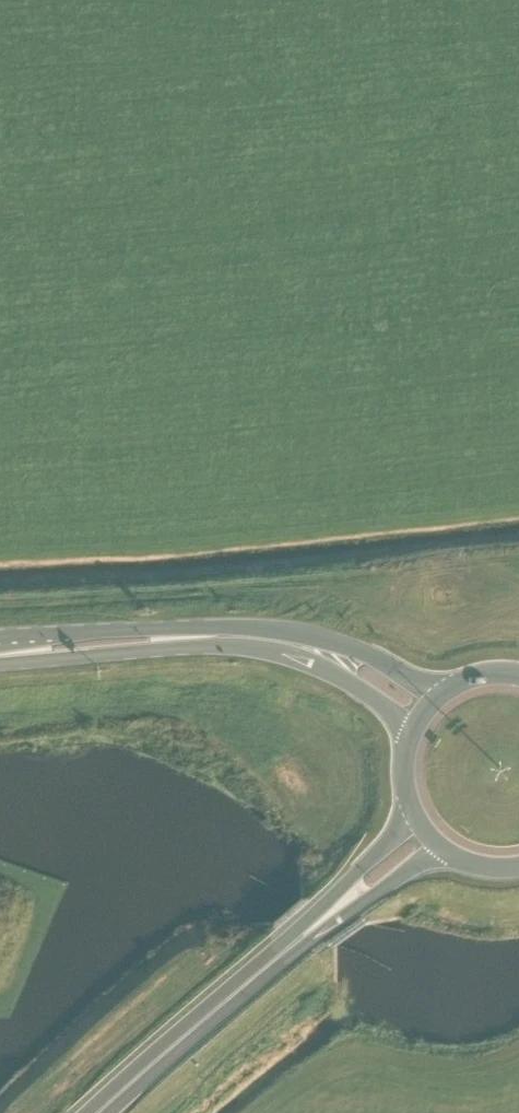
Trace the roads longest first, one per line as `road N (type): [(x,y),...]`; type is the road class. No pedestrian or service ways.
road 1 (primary): [(444,692),(307,632),(193,625),(0,635)]
road 2 (primary): [(0,661),(241,644),(339,673),(381,700),(411,737)]
road 3 (trunk): [(99,1112),(302,937)]
road 4 (trunk): [(414,809),(302,937)]
road 5 (trunk): [(302,937),(446,850)]

